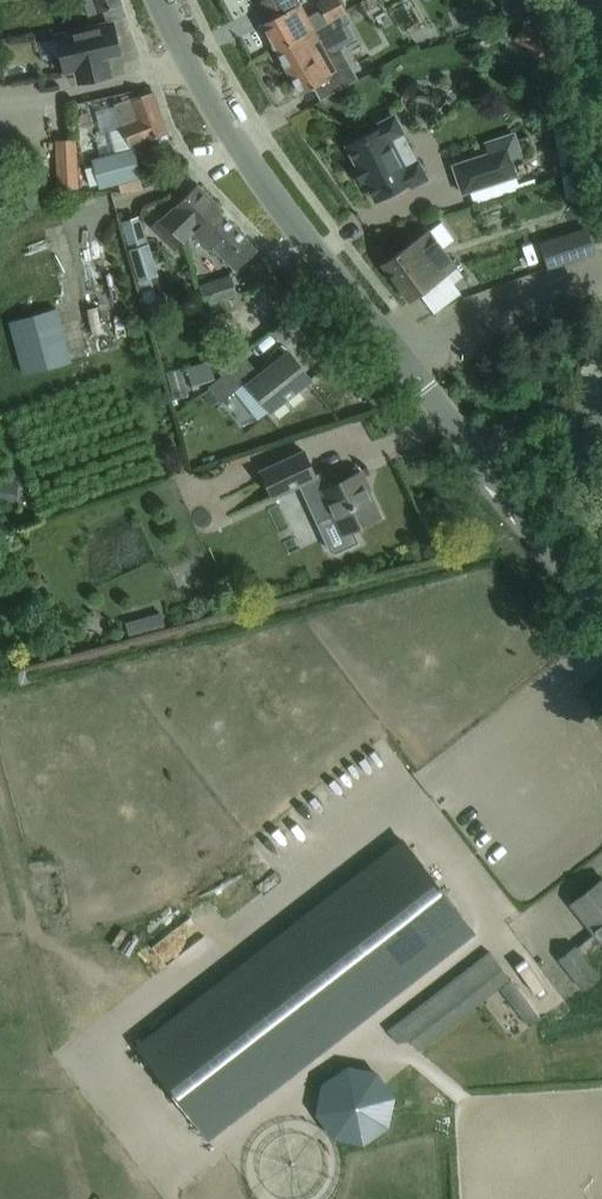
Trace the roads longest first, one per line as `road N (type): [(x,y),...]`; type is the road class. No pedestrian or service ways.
road 1 (unclassified): [(601,614),(230,128),(160,0)]

